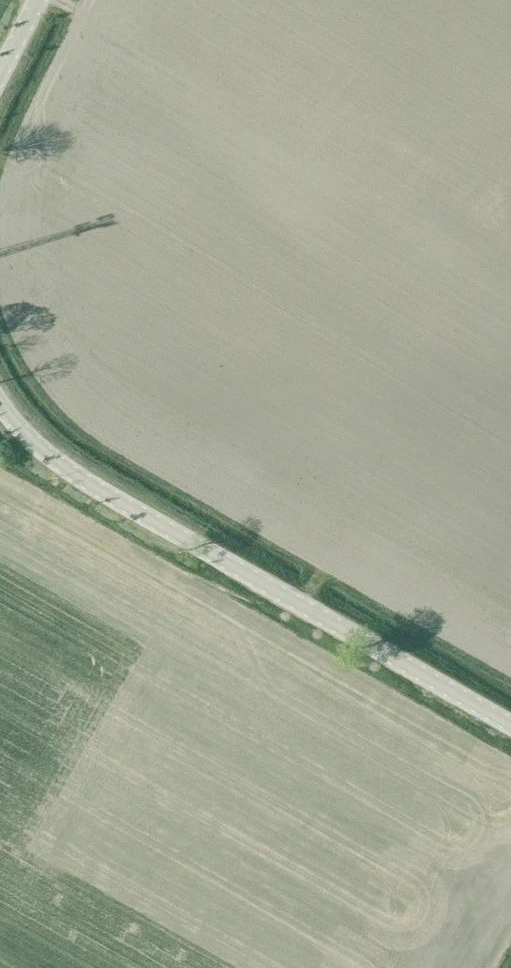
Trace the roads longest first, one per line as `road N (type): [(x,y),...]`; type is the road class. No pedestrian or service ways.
road 1 (tertiary): [(510,728),(92,485),(44,452),(0,403)]

